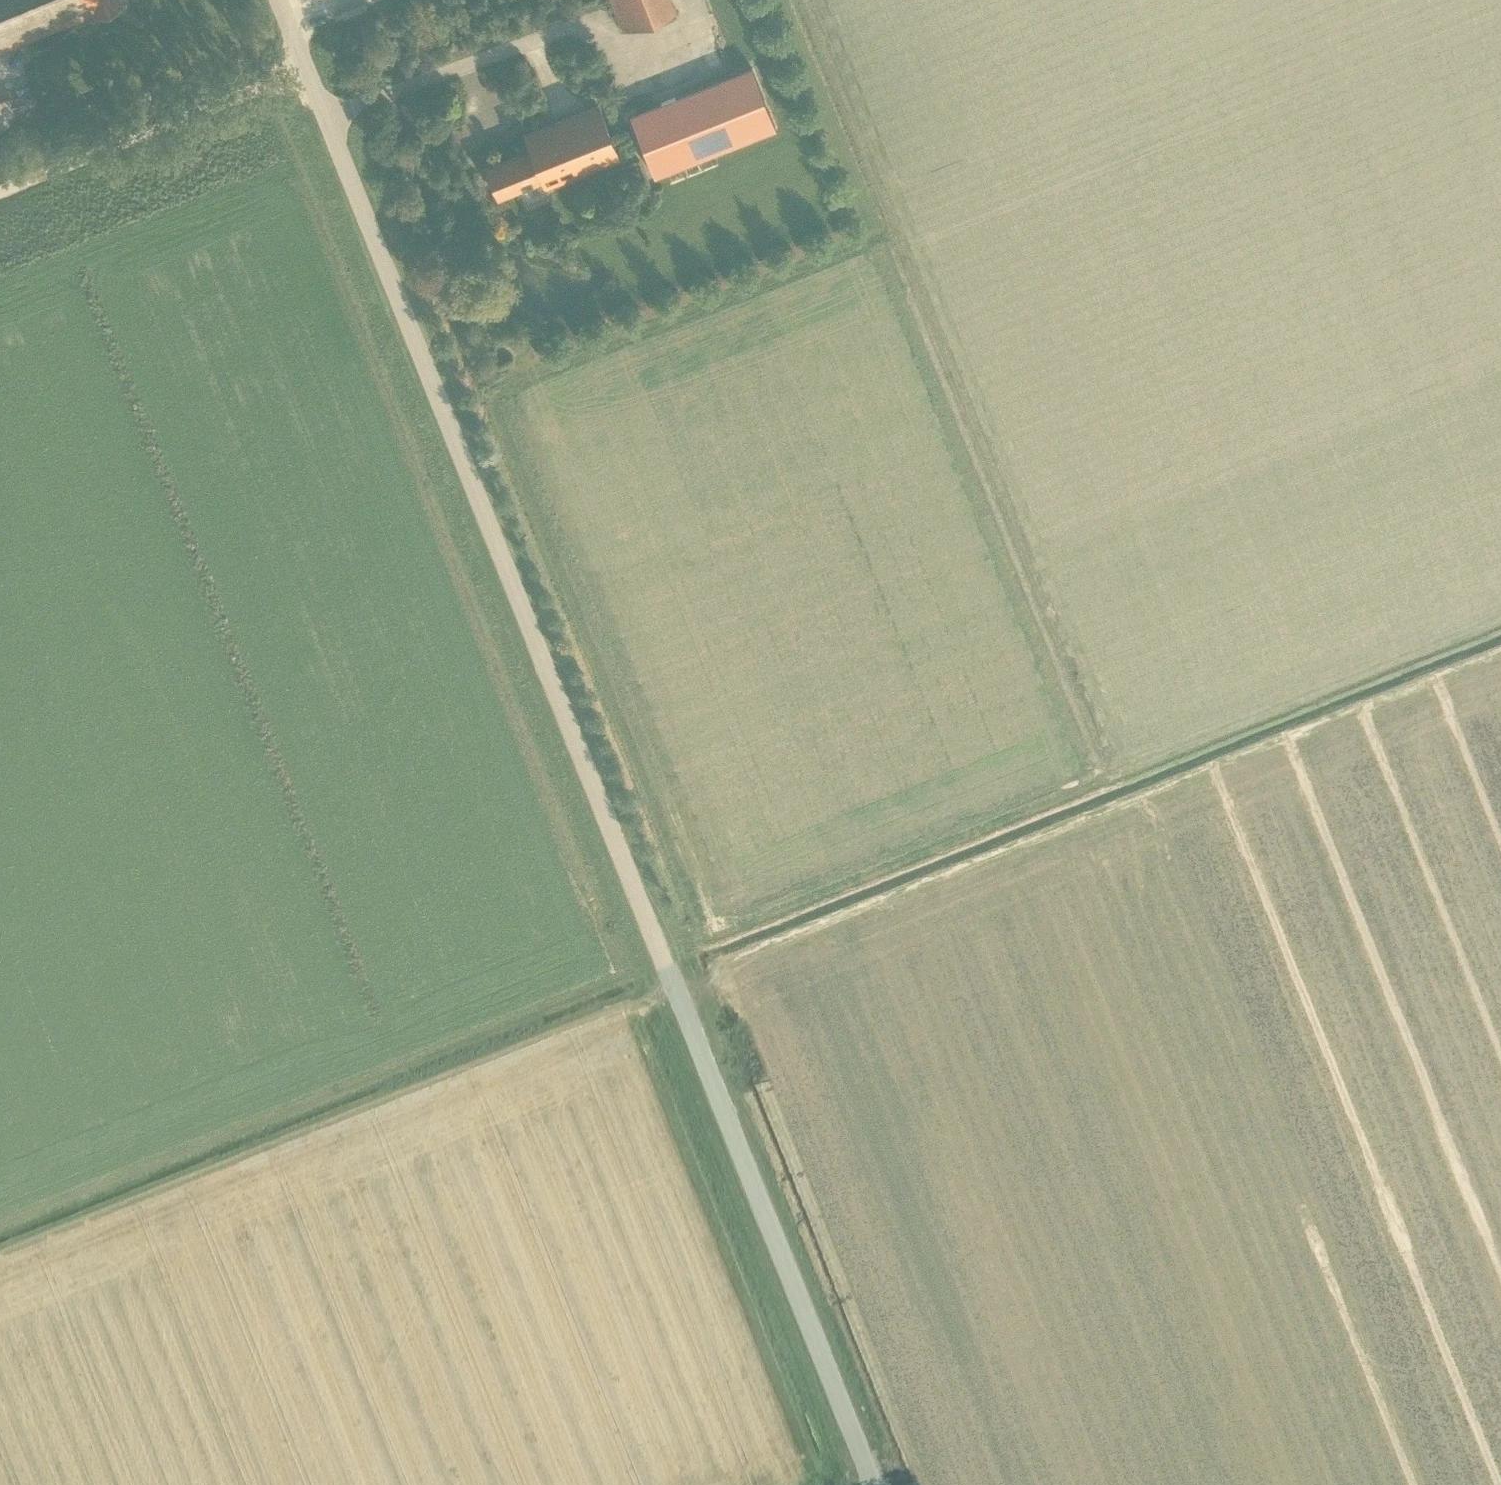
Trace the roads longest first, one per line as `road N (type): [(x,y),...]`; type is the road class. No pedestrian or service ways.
road 1 (unclassified): [(874,1484),(280,0)]

